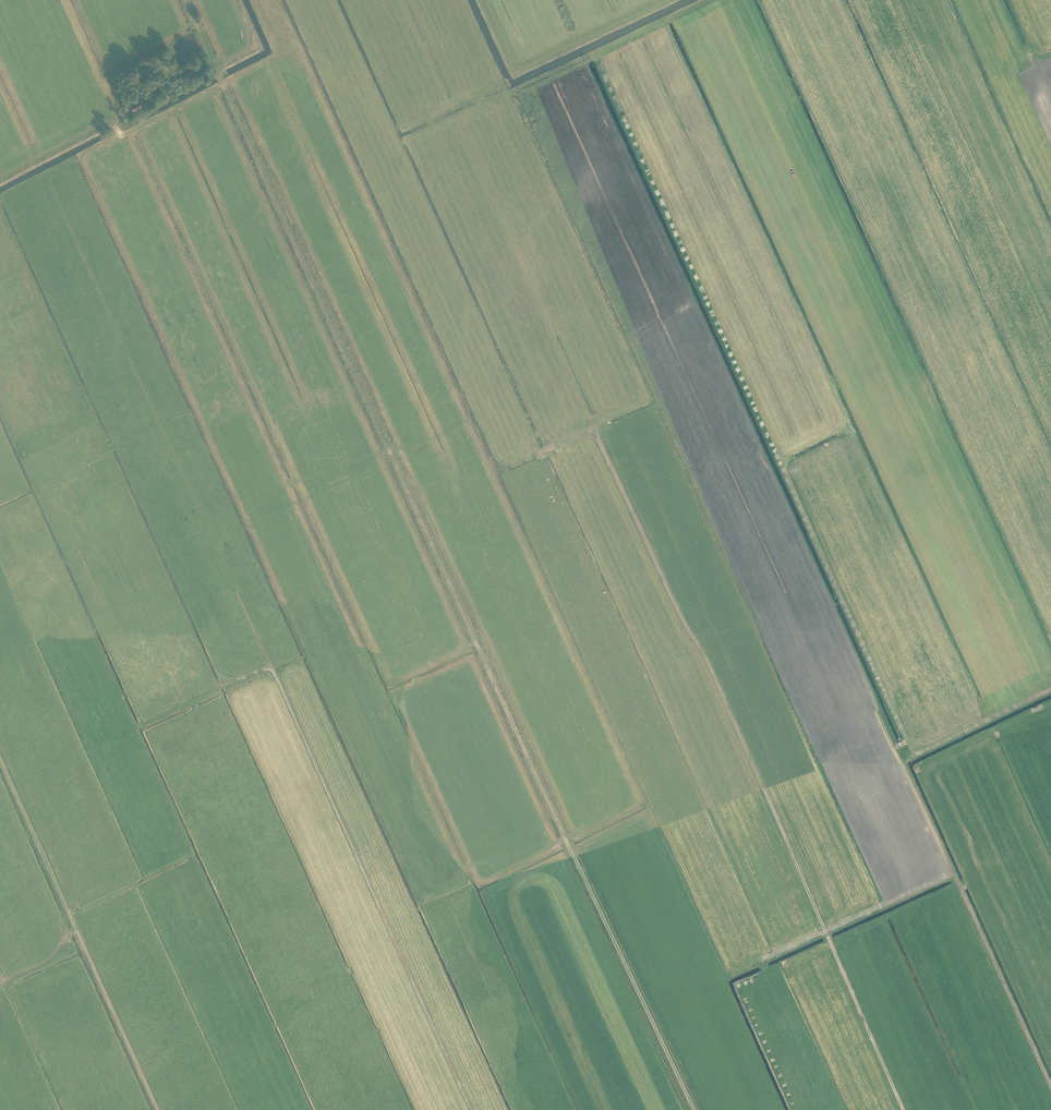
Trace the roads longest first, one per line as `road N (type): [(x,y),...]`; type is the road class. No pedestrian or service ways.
road 1 (track): [(186,0),(695,1109)]
road 2 (track): [(154,1109),(0,764)]

